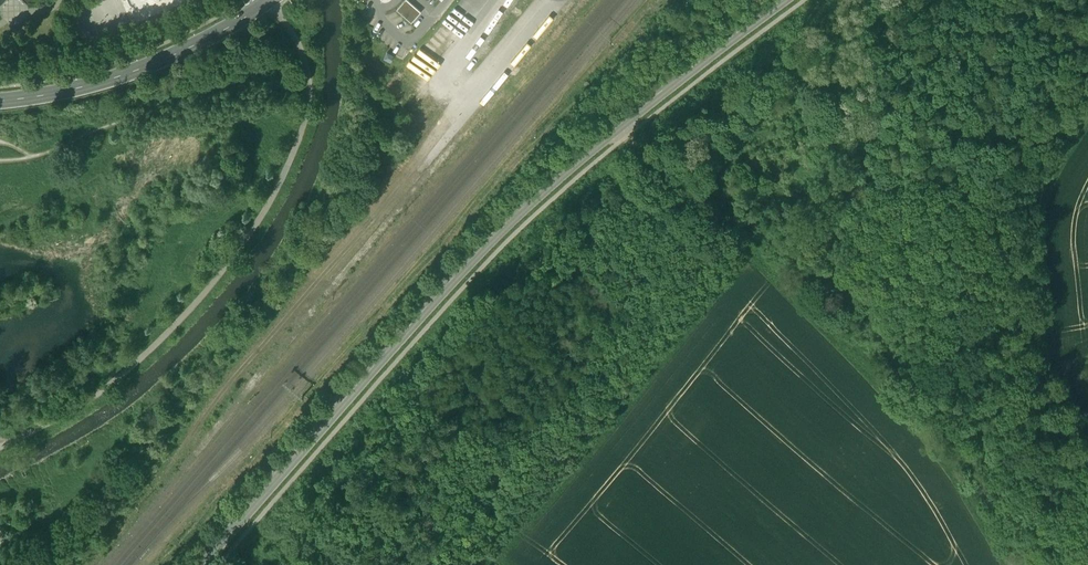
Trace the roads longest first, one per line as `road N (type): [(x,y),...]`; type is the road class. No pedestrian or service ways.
road 1 (unclassified): [(198,564),(528,201),(785,0)]
road 2 (track): [(1036,564),(961,456),(850,330),(615,128)]
road 3 (track): [(272,1),(302,57),(307,106),(253,227),(180,319),(109,384),(8,442)]
road 4 (track): [(1087,125),(1043,174),(1039,194),(1047,360),(1087,425)]
road 5 (secondary): [(0,99),(145,66),(274,0)]

